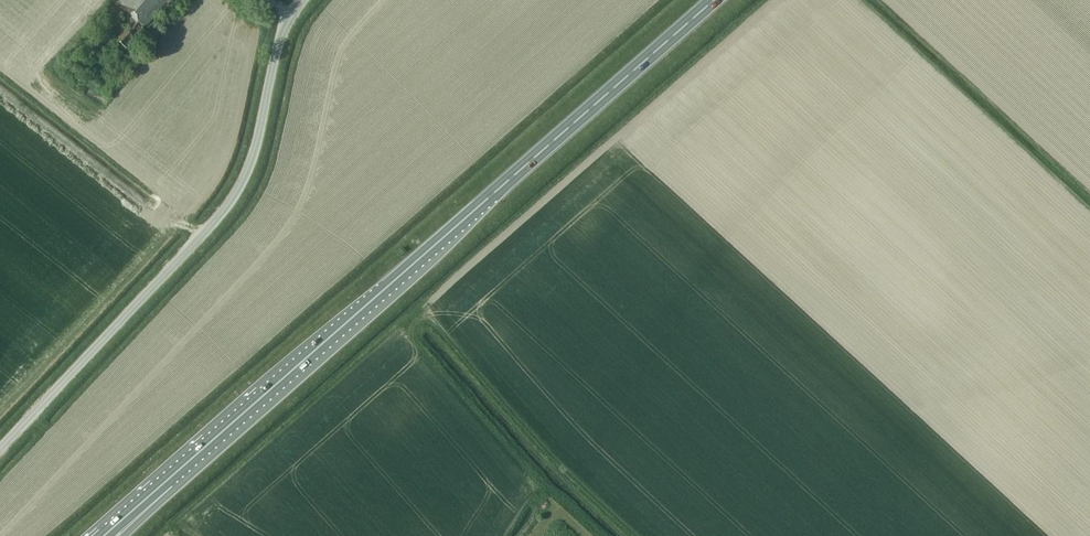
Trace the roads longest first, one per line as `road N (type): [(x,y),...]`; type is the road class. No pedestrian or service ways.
road 1 (trunk): [(167,479),(714,0)]
road 2 (unclassified): [(0,456),(229,212),(289,20),(304,0)]

